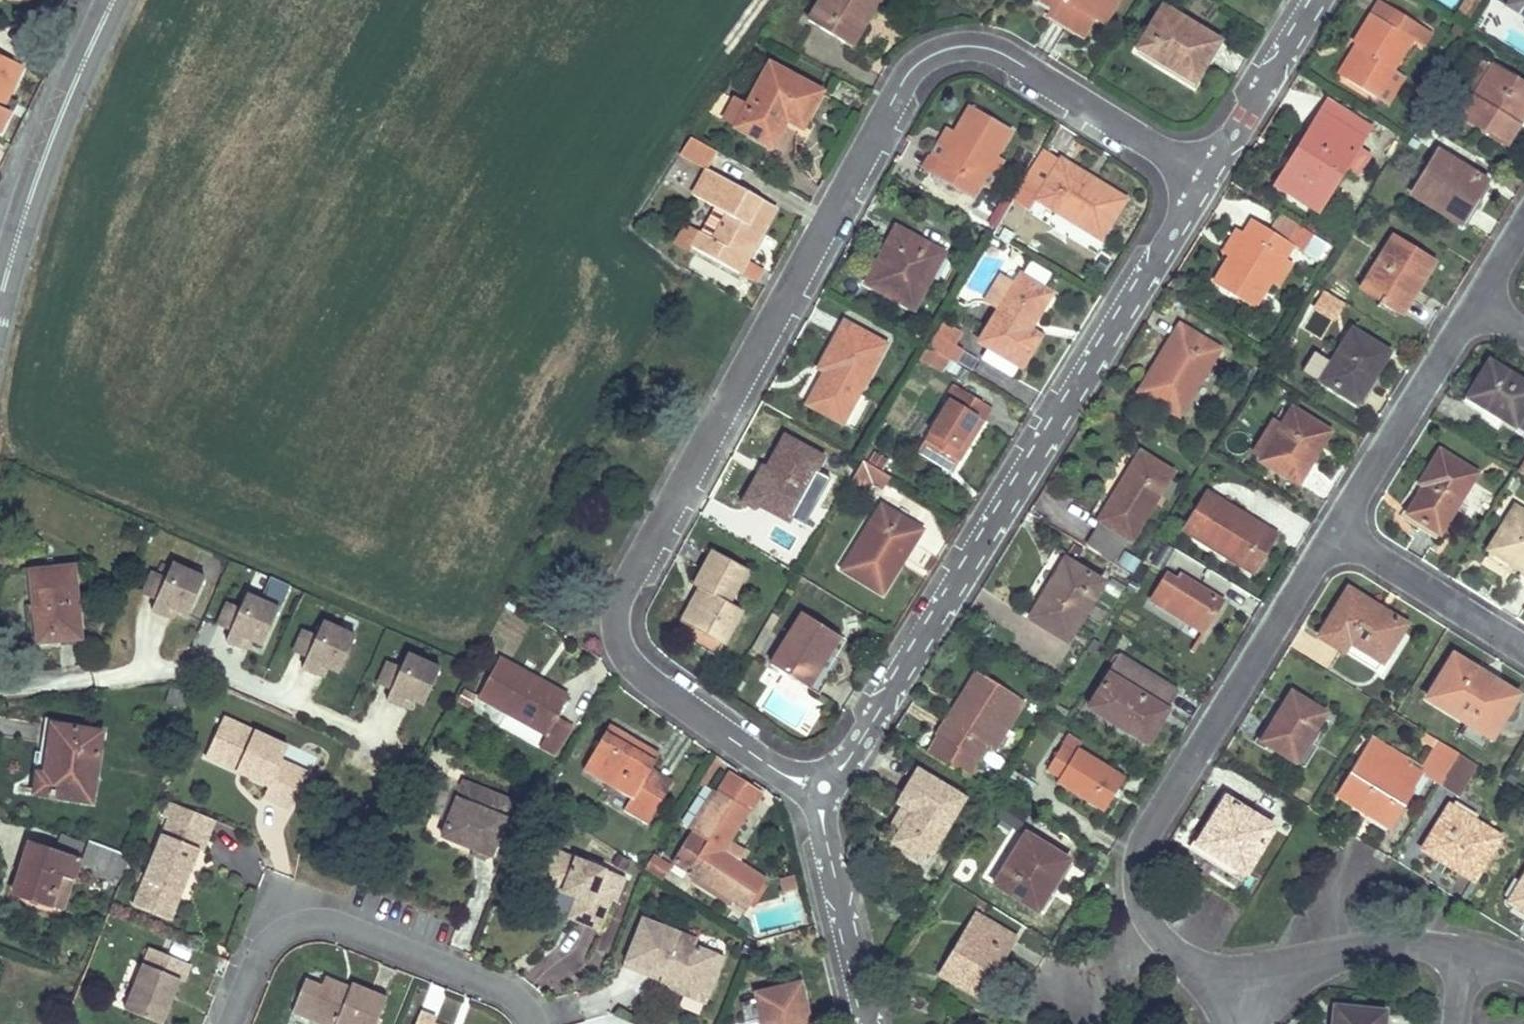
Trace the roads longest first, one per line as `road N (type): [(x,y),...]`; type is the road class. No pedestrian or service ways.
road 1 (residential): [(824,788),(785,776),(647,676),(630,659),(618,618),(898,87),(935,48),(981,40),(1211,178)]
road 2 (residential): [(1211,178),(824,788)]
road 3 (residential): [(1335,534),(1139,835),(1137,892),(1175,956),(1269,970)]
road 4 (residential): [(231,1023),(261,949),(296,929),(334,921),(512,993),(534,1023)]
road 5 (residential): [(1474,305),(1335,534)]
road 6 (residential): [(824,788),(820,818),(870,1023)]
road 7 (residential): [(1523,651),(1335,534)]
road 8 (residential): [(1319,0),(1211,178)]
road 9 (residential): [(1269,970),(1394,938),(1459,946)]
road 10 (residential): [(48,150),(114,0)]
road 11 (residential): [(0,302),(48,150)]

